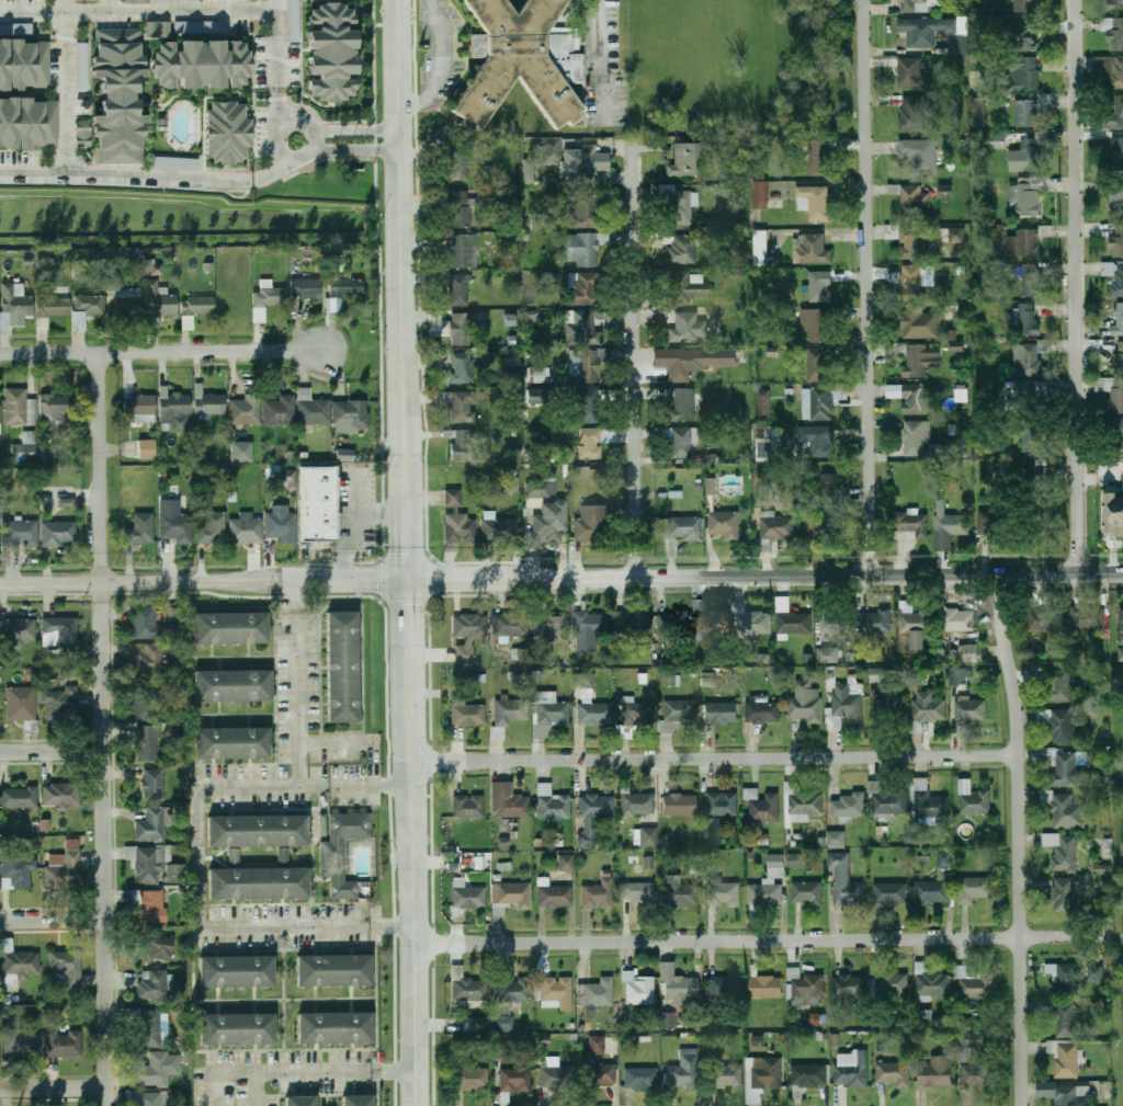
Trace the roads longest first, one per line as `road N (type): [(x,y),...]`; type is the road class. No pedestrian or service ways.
road 1 (residential): [(112,1105),(102,351)]
road 2 (residential): [(1113,936),(407,945)]
road 3 (residential): [(1016,754),(408,762)]
road 4 (residential): [(873,574),(865,0)]
road 5 (residential): [(1079,571),(1077,0)]
road 6 (tertiary): [(560,577),(1122,571)]
road 7 (residential): [(1021,1105),(1014,717),(999,573)]
road 8 (tertiary): [(405,440),(397,0)]
road 9 (tertiary): [(408,1105),(408,699)]
road 10 (residential): [(639,575),(637,183)]
road 11 (residential): [(324,347),(0,352)]
road 12 (tertiary): [(0,583),(253,580)]
road 13 (tertiary): [(407,579),(560,577)]
road 14 (tertiary): [(407,579),(405,440)]
road 15 (tertiary): [(283,580),(407,579)]
road 16 (tertiary): [(408,699),(407,579)]

